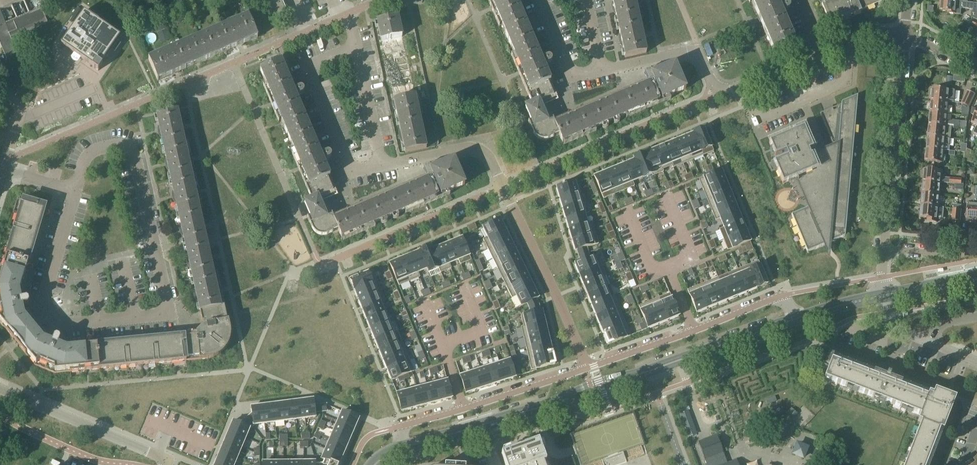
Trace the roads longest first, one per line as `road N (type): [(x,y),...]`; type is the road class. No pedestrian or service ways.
road 1 (residential): [(75,191),(45,297),(50,314),(69,323),(163,313),(135,158),(113,145),(85,160)]
road 2 (tertiary): [(402,447),(795,319)]
road 3 (residential): [(586,370),(490,157),(466,148),(382,165)]
road 4 (residential): [(600,70),(693,52),(714,86),(727,90),(822,52)]
road 5 (residential): [(795,319),(774,298),(586,370)]
road 6 (residential): [(884,249),(904,35)]
road 7 (residential): [(586,370),(396,428)]
road 8 (residential): [(382,165),(353,172),(311,75),(315,63),(356,46)]
road 9 (residential): [(167,464),(163,456),(0,389)]
road 10 (residential): [(307,31),(156,94)]
road 11 (residential): [(382,165),(356,46)]
road 12 (residential): [(976,362),(900,331),(886,295)]

